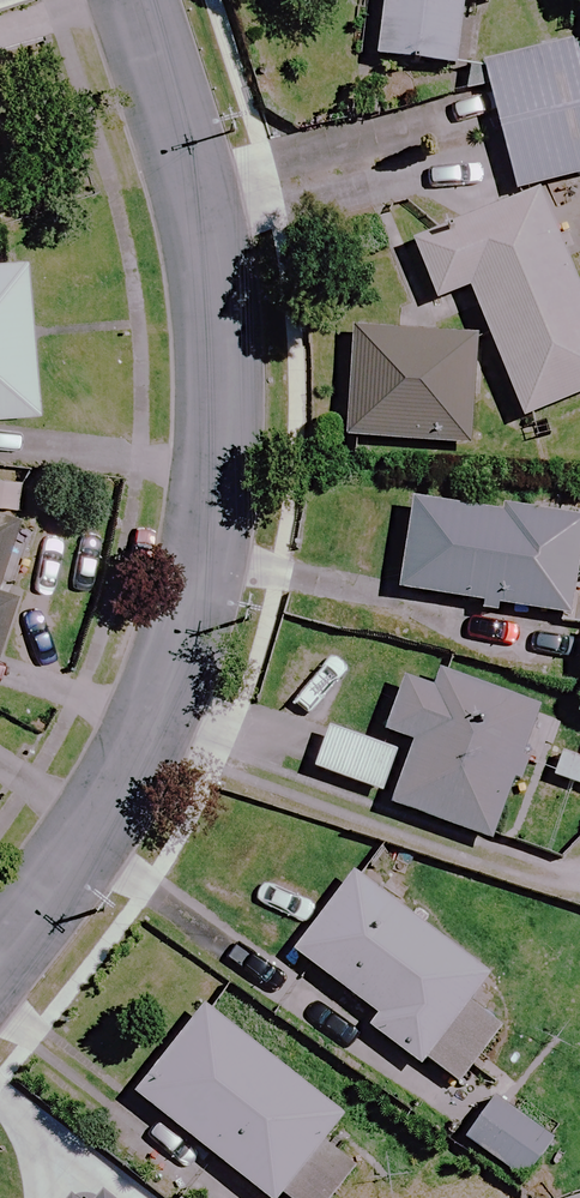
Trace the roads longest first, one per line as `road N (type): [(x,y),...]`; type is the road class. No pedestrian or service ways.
road 1 (residential): [(123,0),(203,273),(211,482),(172,666),(87,830),(0,943)]

